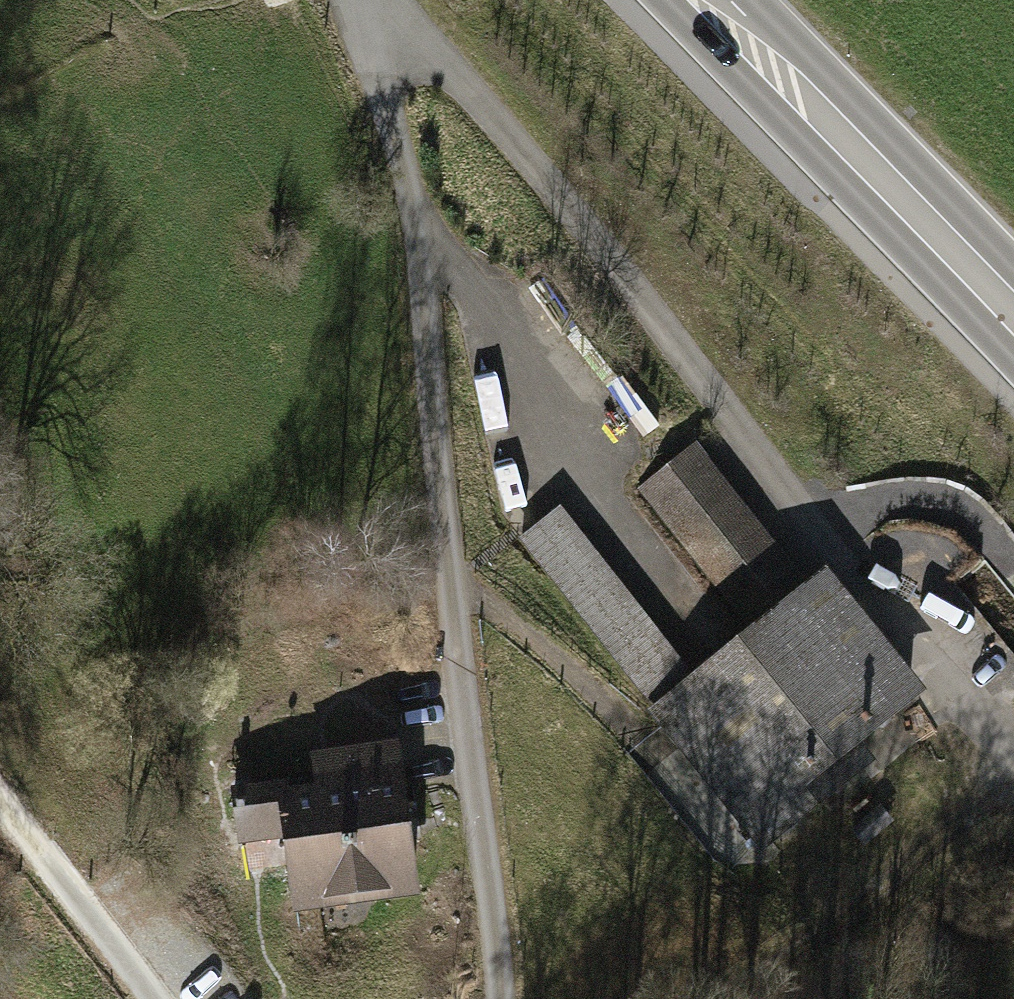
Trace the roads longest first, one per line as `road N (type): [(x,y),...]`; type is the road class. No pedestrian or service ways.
road 1 (residential): [(1013,760),(447,55),(355,0)]
road 2 (residential): [(355,0),(412,197),(500,998)]
road 3 (secondary): [(707,0),(1013,316)]
road 4 (track): [(712,998),(1013,791)]
road 5 (residential): [(153,998),(56,879)]

